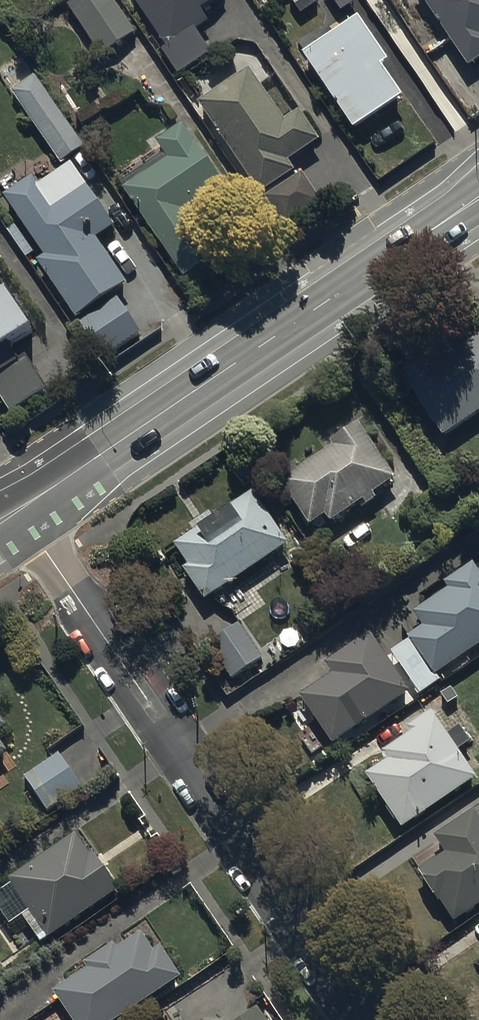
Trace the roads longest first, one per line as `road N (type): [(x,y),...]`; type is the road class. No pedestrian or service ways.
road 1 (residential): [(13,514),(362,1019)]
road 2 (secondary): [(13,514),(478,201)]

